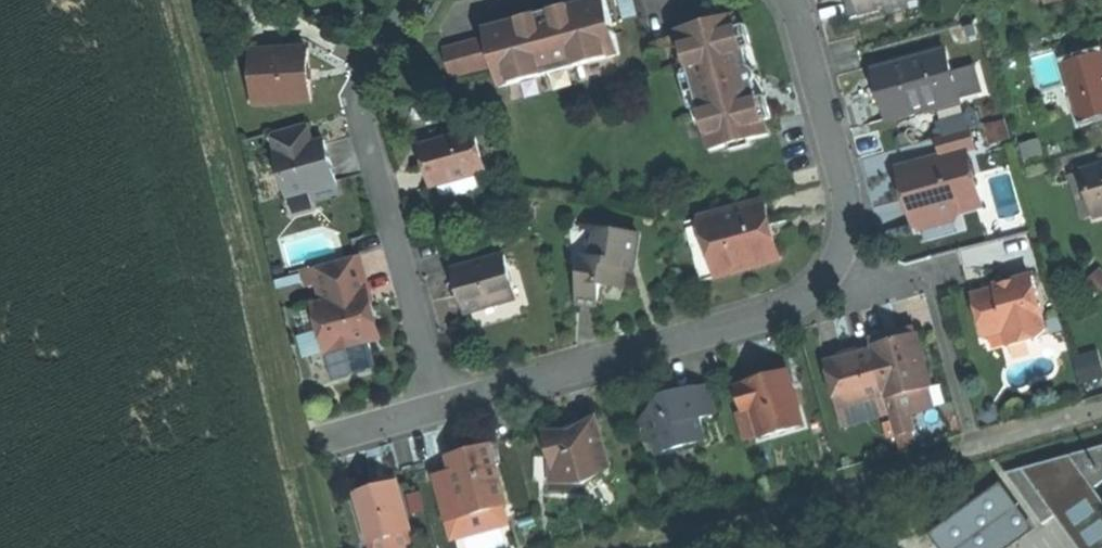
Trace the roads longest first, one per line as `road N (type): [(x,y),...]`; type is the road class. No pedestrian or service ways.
road 1 (track): [(346,547),(194,0)]
road 2 (track): [(1101,409),(597,547)]
road 3 (residential): [(408,0),(360,103),(444,404)]
road 4 (residential): [(444,404),(794,307),(834,274)]
road 5 (residential): [(834,274),(848,236),(847,190),(785,0)]
road 6 (residential): [(834,274),(898,288),(961,269)]

